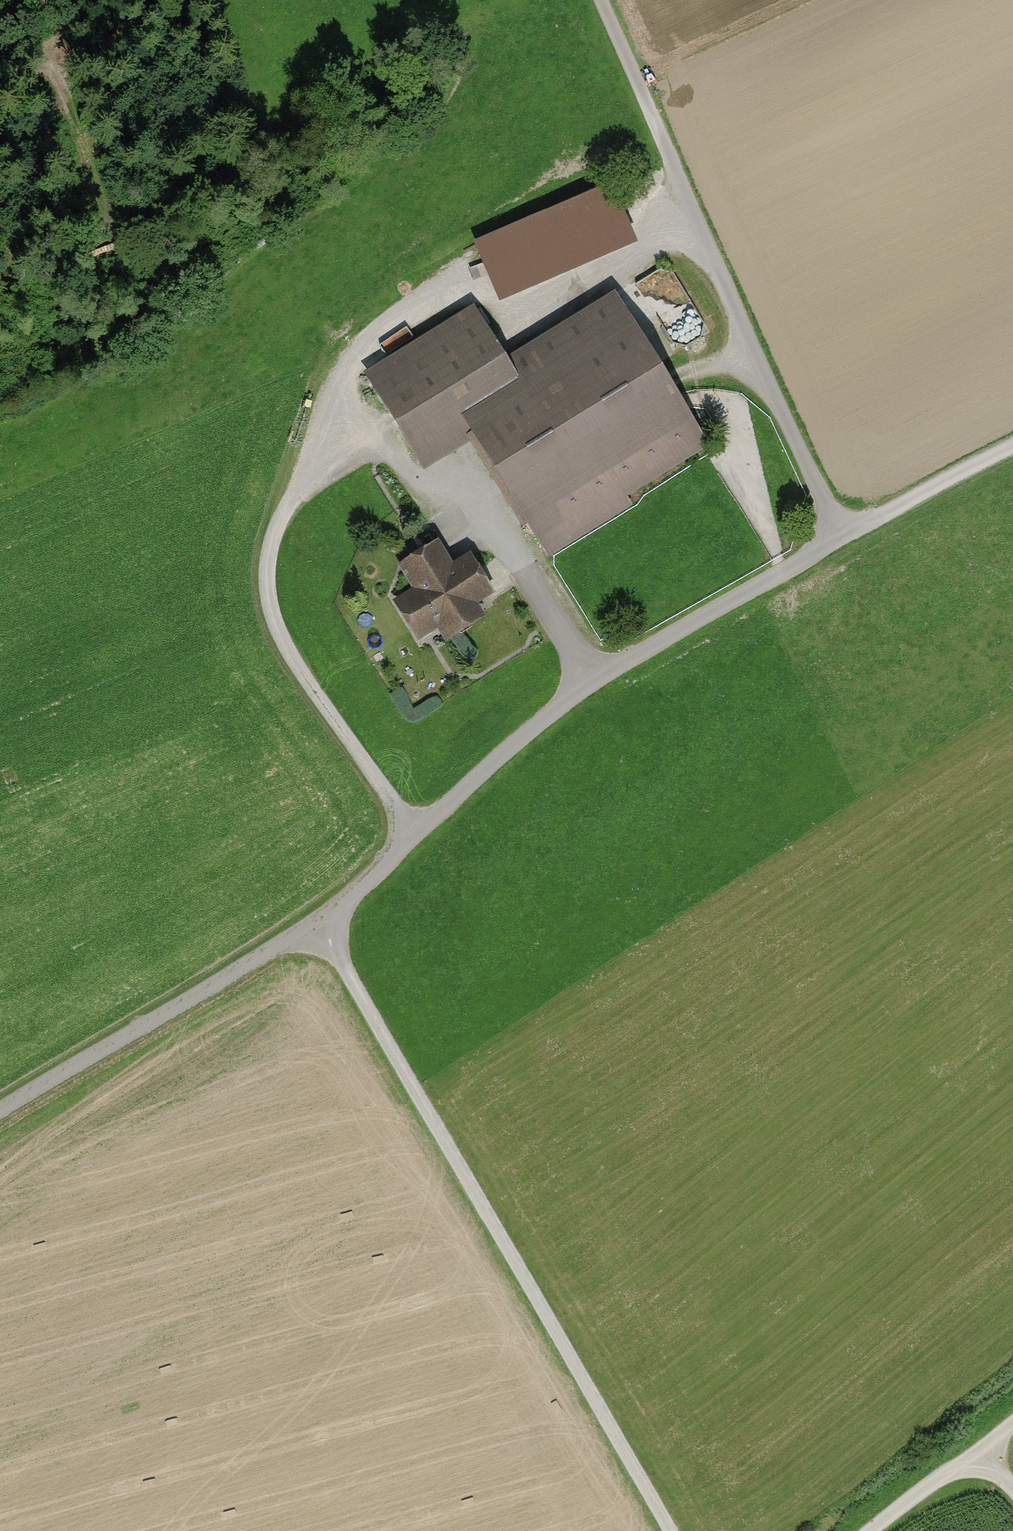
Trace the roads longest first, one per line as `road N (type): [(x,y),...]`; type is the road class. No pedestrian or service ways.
road 1 (unclassified): [(1012,451),(842,532),(591,682),(413,836),(328,929),(0,1112)]
road 2 (track): [(413,836),(286,644),(267,584),(298,497),(345,396),(396,325),(476,285),(527,305),(614,263),(692,210)]
road 3 (track): [(671,1530),(328,929)]
road 4 (track): [(600,0),(842,532)]
road 5 (track): [(345,396),(423,498),(461,478),(591,682)]
road 6 (track): [(986,1448),(873,1530)]

